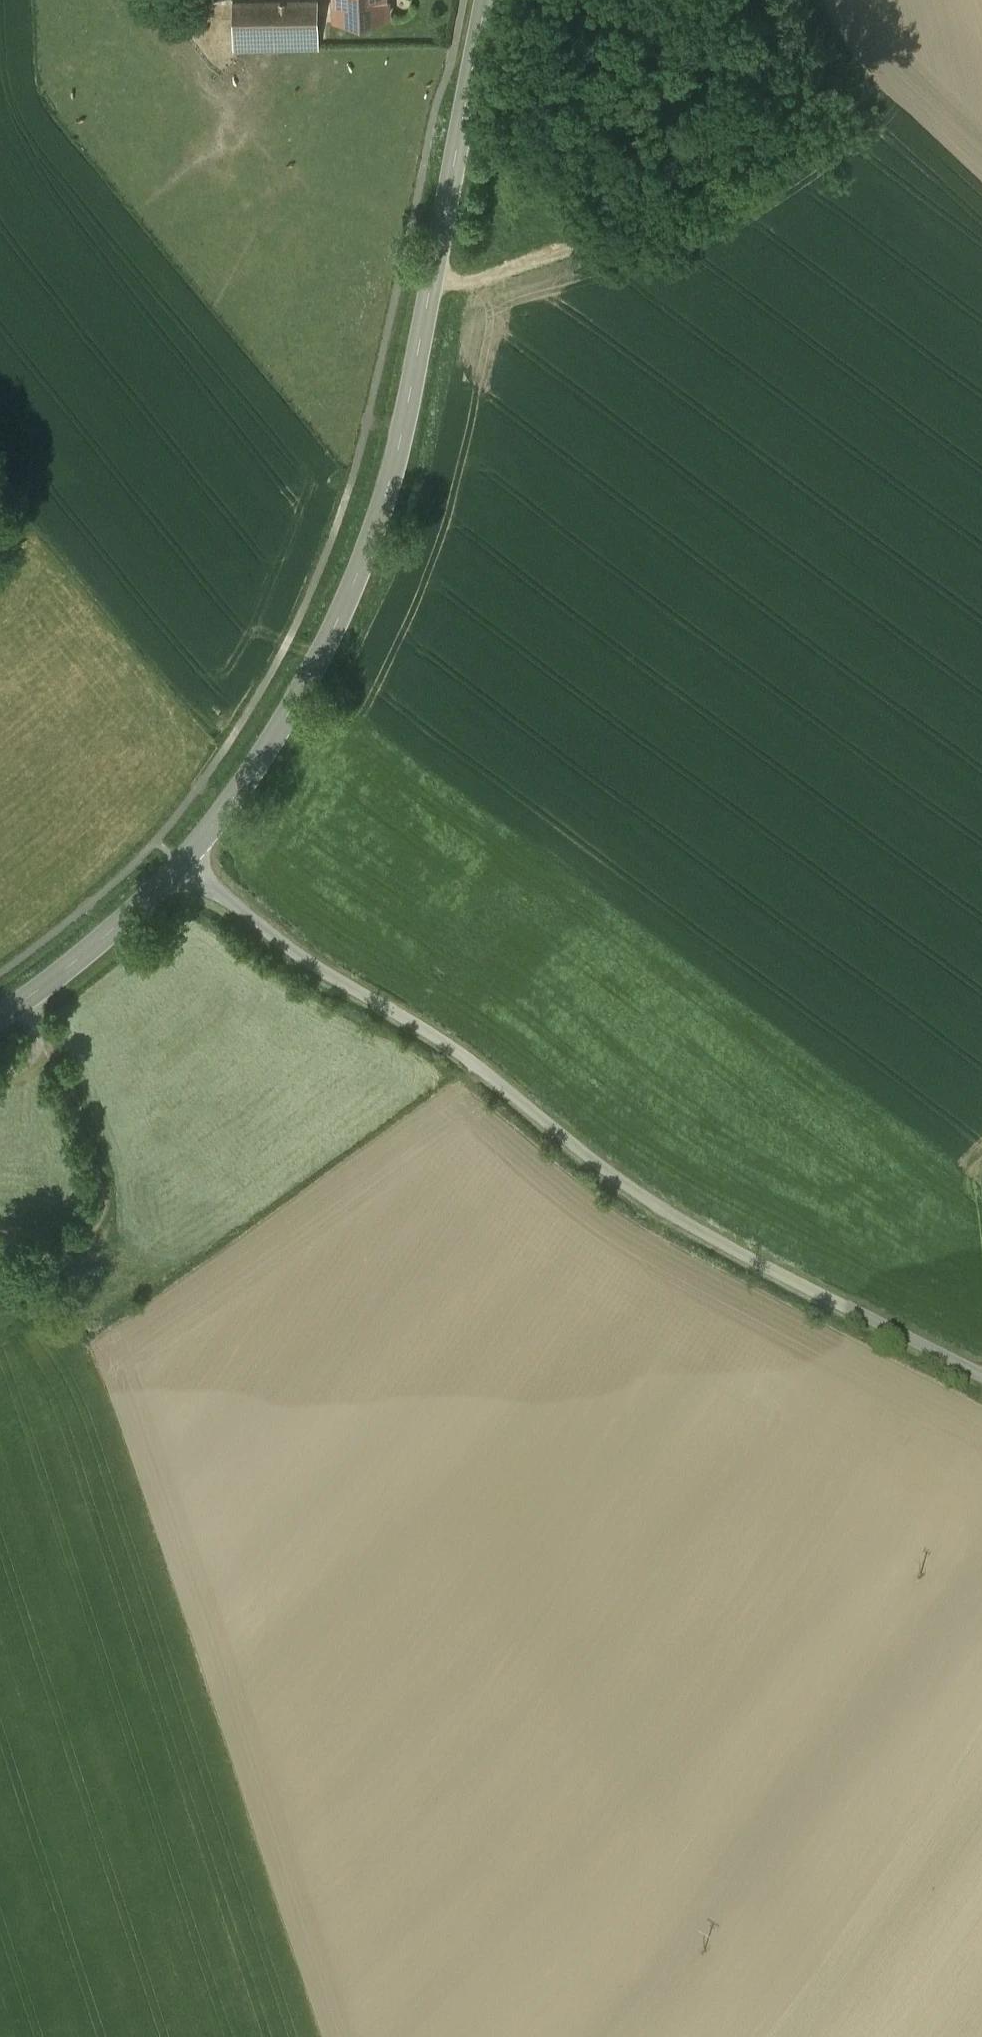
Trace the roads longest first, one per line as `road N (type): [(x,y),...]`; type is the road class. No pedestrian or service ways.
road 1 (unclassified): [(181,862),(297,957),(459,1049),(677,1222),(981,1376)]
road 2 (tertiary): [(181,862),(280,726),(370,544),(487,0)]
road 3 (track): [(31,995),(104,1189),(93,1231),(40,1269)]
road 4 (tertiary): [(0,1015),(93,949),(181,862)]

